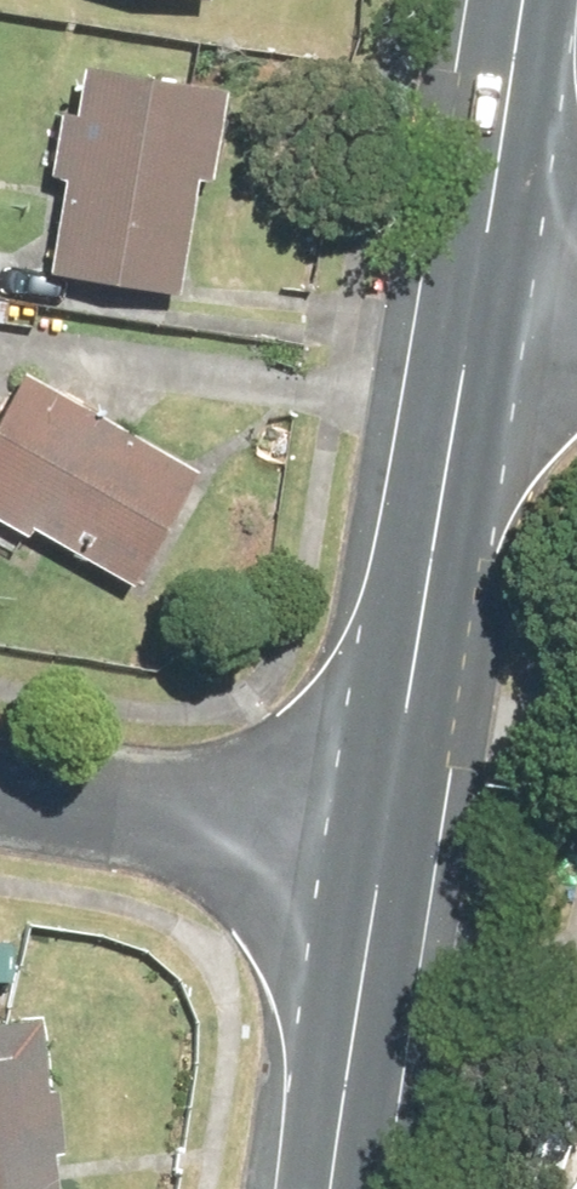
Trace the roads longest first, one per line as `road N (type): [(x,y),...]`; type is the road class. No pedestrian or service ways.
road 1 (tertiary): [(376,845),(478,292)]
road 2 (residential): [(0,785),(376,845)]
road 3 (tertiary): [(333,1188),(376,845)]
road 4 (tertiary): [(478,292),(523,0)]

